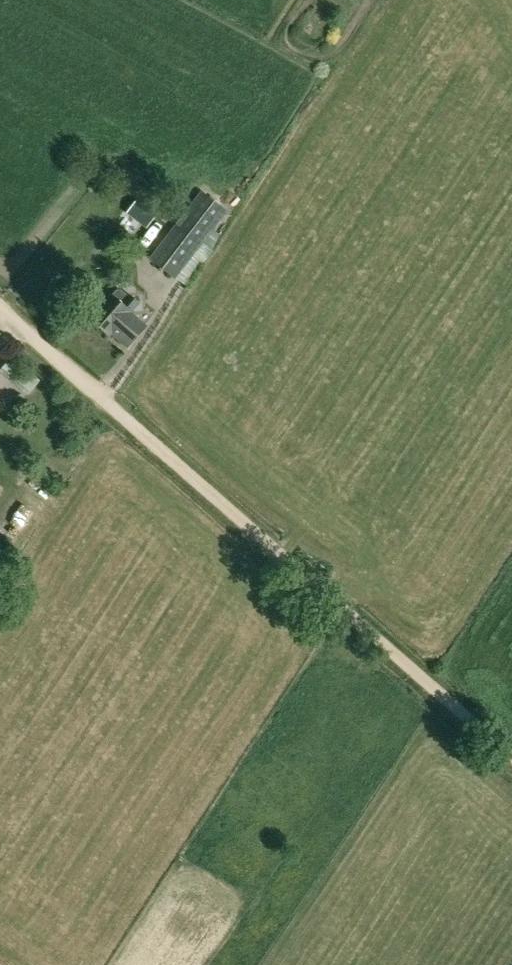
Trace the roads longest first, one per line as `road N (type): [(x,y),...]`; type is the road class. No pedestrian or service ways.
road 1 (track): [(511,760),(0,311)]

